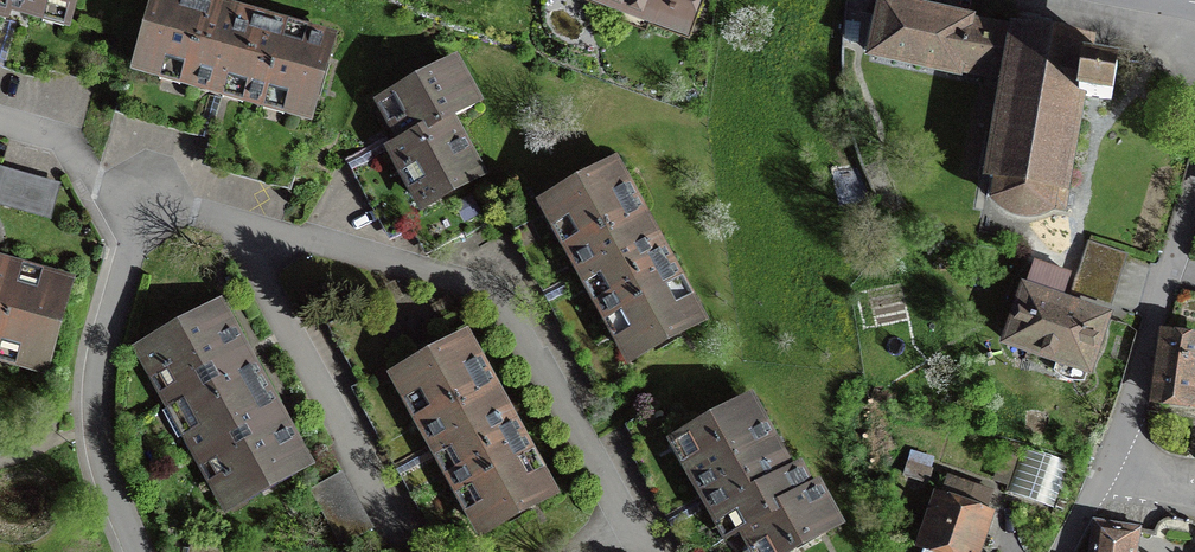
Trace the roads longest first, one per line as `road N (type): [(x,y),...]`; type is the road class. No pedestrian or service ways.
road 1 (residential): [(228,224),(483,293),(511,313),(644,551)]
road 2 (residential): [(1194,191),(1133,414),(1063,551)]
road 3 (residential): [(139,551),(97,427),(102,357),(143,201)]
road 4 (residential): [(396,541),(228,224)]
road 5 (residential): [(143,201),(97,184),(58,135),(0,119)]

